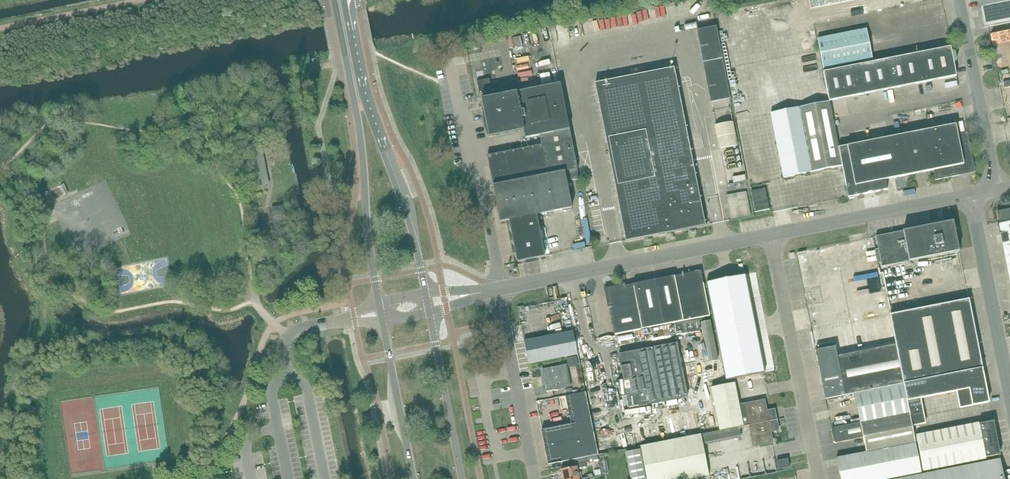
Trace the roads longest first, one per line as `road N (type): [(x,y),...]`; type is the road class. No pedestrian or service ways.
road 1 (secondary): [(335,0),(381,314)]
road 2 (secondary): [(428,304),(366,95),(348,0)]
road 3 (unclassified): [(502,288),(786,229)]
road 4 (unclassified): [(835,478),(786,229)]
road 5 (unclassified): [(786,229),(981,191)]
road 6 (unclassified): [(535,478),(502,288)]
road 7 (unclassified): [(1002,187),(960,0)]
road 8 (secondary): [(462,478),(428,304)]
road 9 (secondary): [(381,314),(414,478)]
road 10 (unclassified): [(1009,354),(981,191)]
road 11 (unclassified): [(502,288),(481,173),(470,160)]

